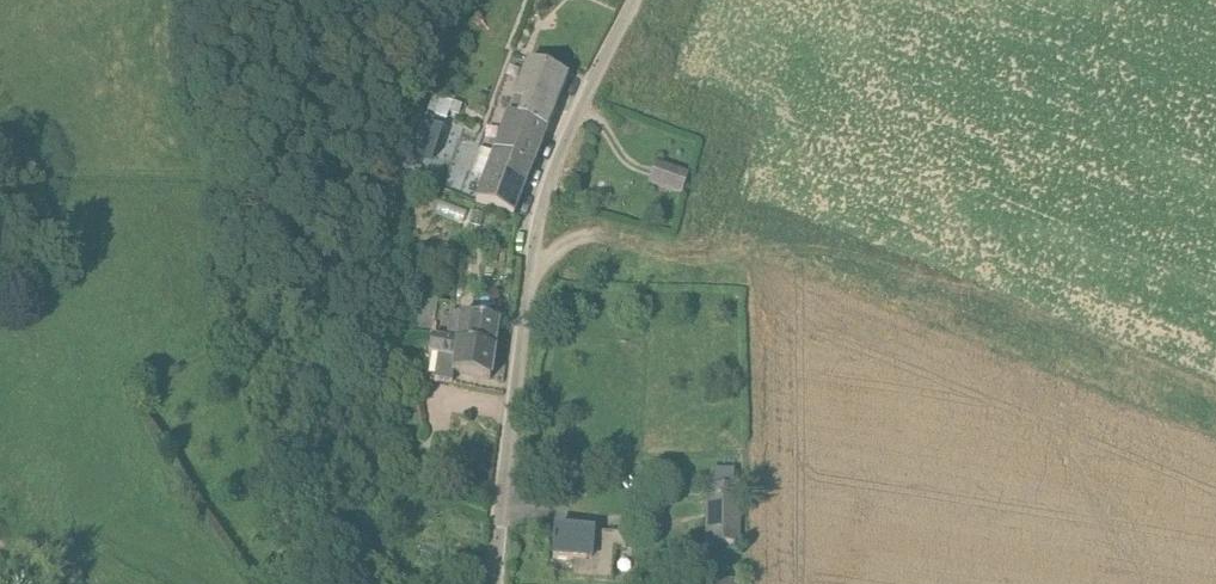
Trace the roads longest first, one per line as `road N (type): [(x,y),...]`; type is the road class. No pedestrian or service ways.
road 1 (residential): [(495,583),(536,220),(632,0)]
road 2 (track): [(313,583),(261,428),(230,178)]
road 3 (track): [(230,178),(199,0)]

